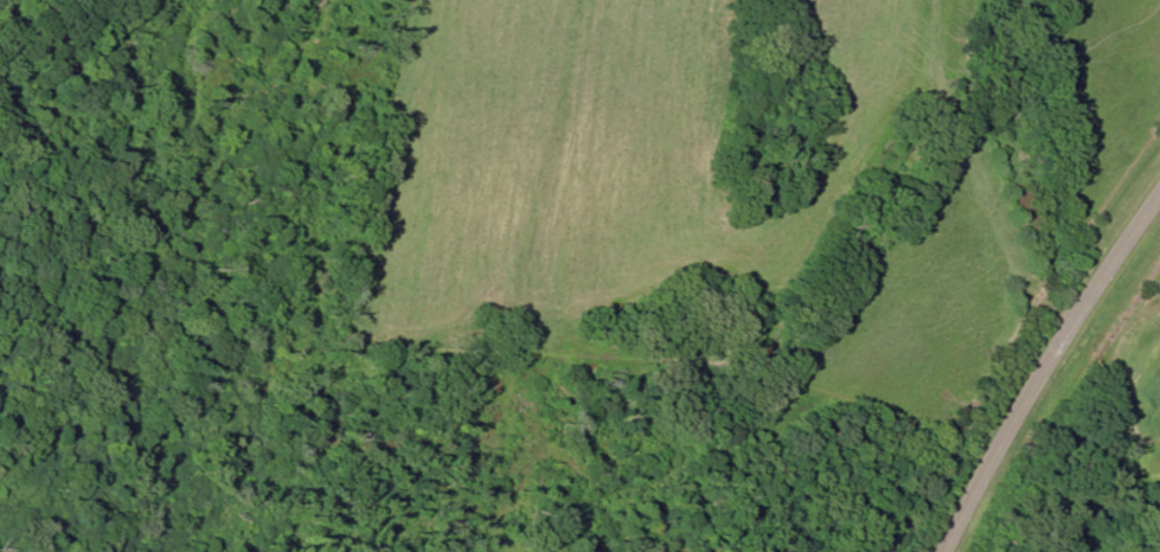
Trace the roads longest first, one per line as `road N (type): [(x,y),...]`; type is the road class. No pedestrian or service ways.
road 1 (tertiary): [(1159,185),(1017,399),(940,551)]

